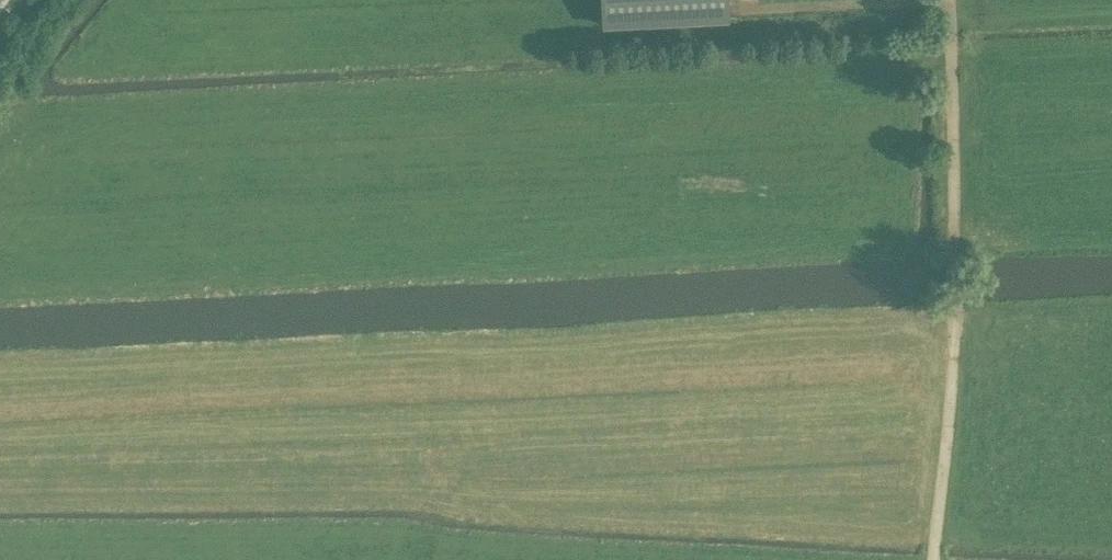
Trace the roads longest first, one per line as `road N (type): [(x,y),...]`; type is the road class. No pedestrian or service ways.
road 1 (track): [(932,559),(956,302),(942,0)]

